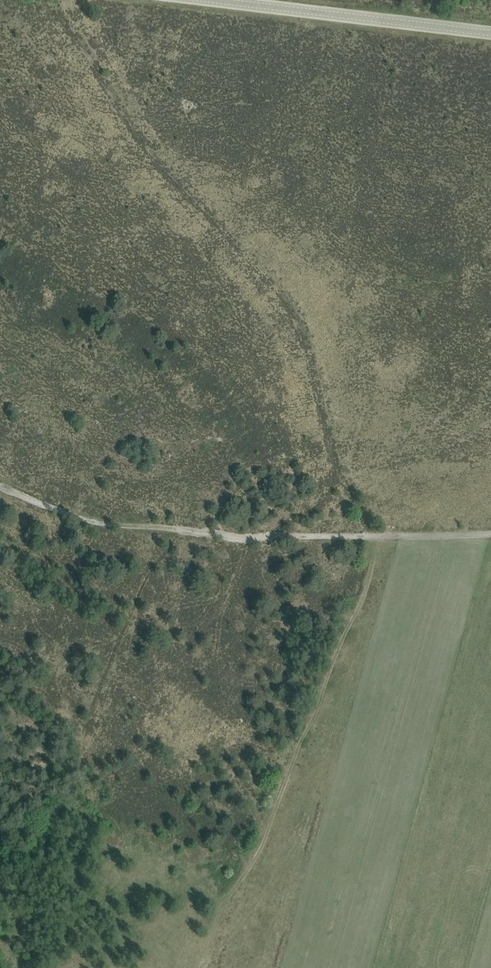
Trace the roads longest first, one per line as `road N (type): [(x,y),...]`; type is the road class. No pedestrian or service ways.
road 1 (track): [(490,537),(212,534),(96,521),(0,486)]
road 2 (tertiary): [(490,31),(226,0)]

